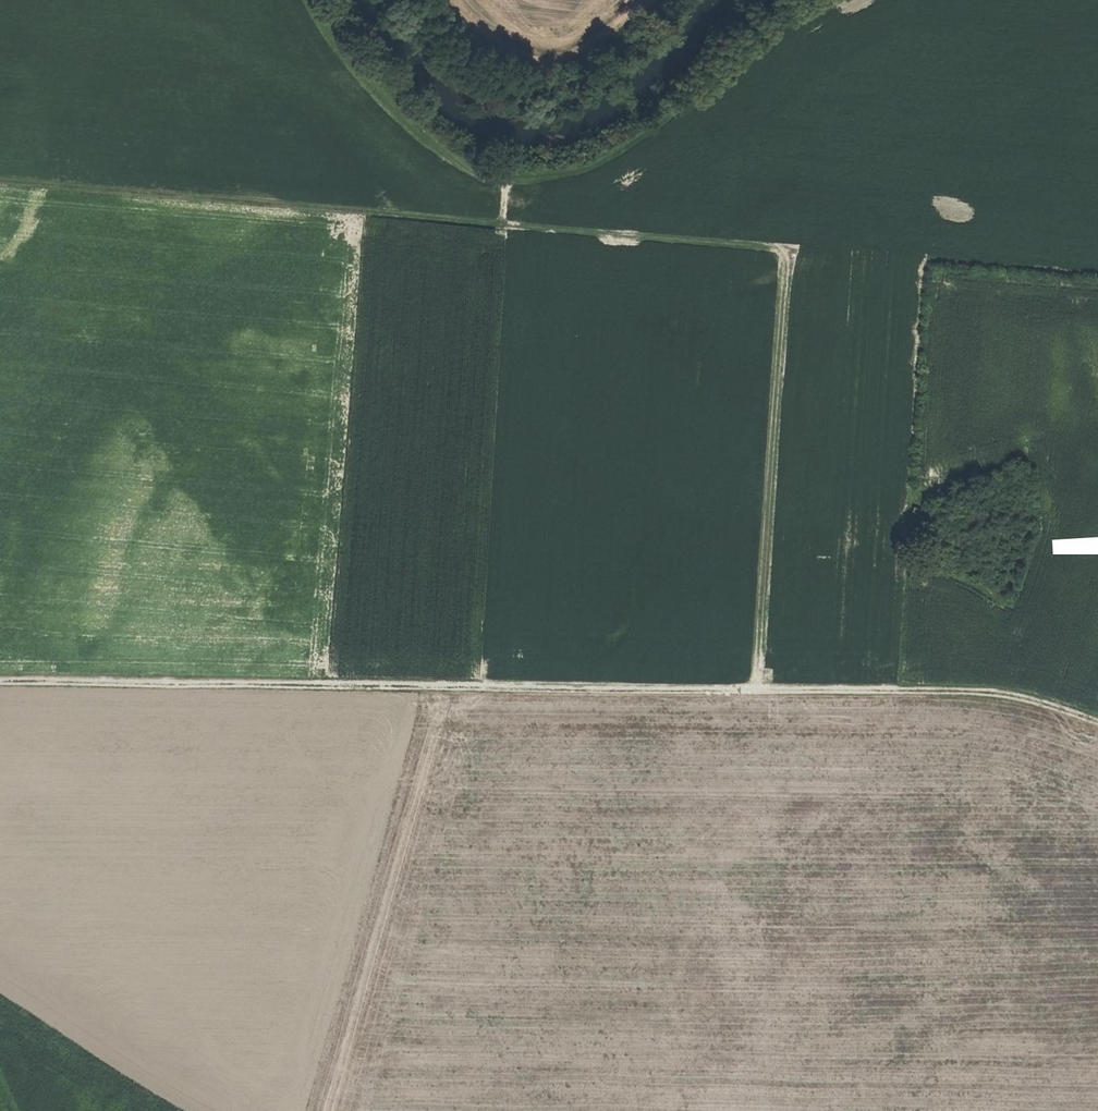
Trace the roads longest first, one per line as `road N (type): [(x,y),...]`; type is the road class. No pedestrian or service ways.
road 1 (track): [(0,680),(987,691),(1097,722)]

